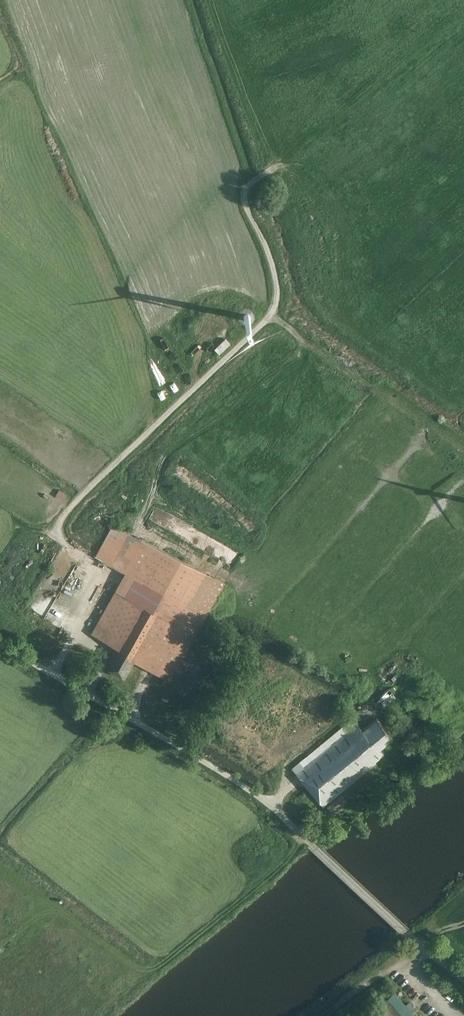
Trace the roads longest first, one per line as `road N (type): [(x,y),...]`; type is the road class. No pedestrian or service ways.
road 1 (track): [(53,674),(113,575),(71,546),(60,522),(275,305),(270,257),(246,203),(256,177)]
road 2 (track): [(271,314),(463,451)]
road 3 (residential): [(313,844),(409,933)]

